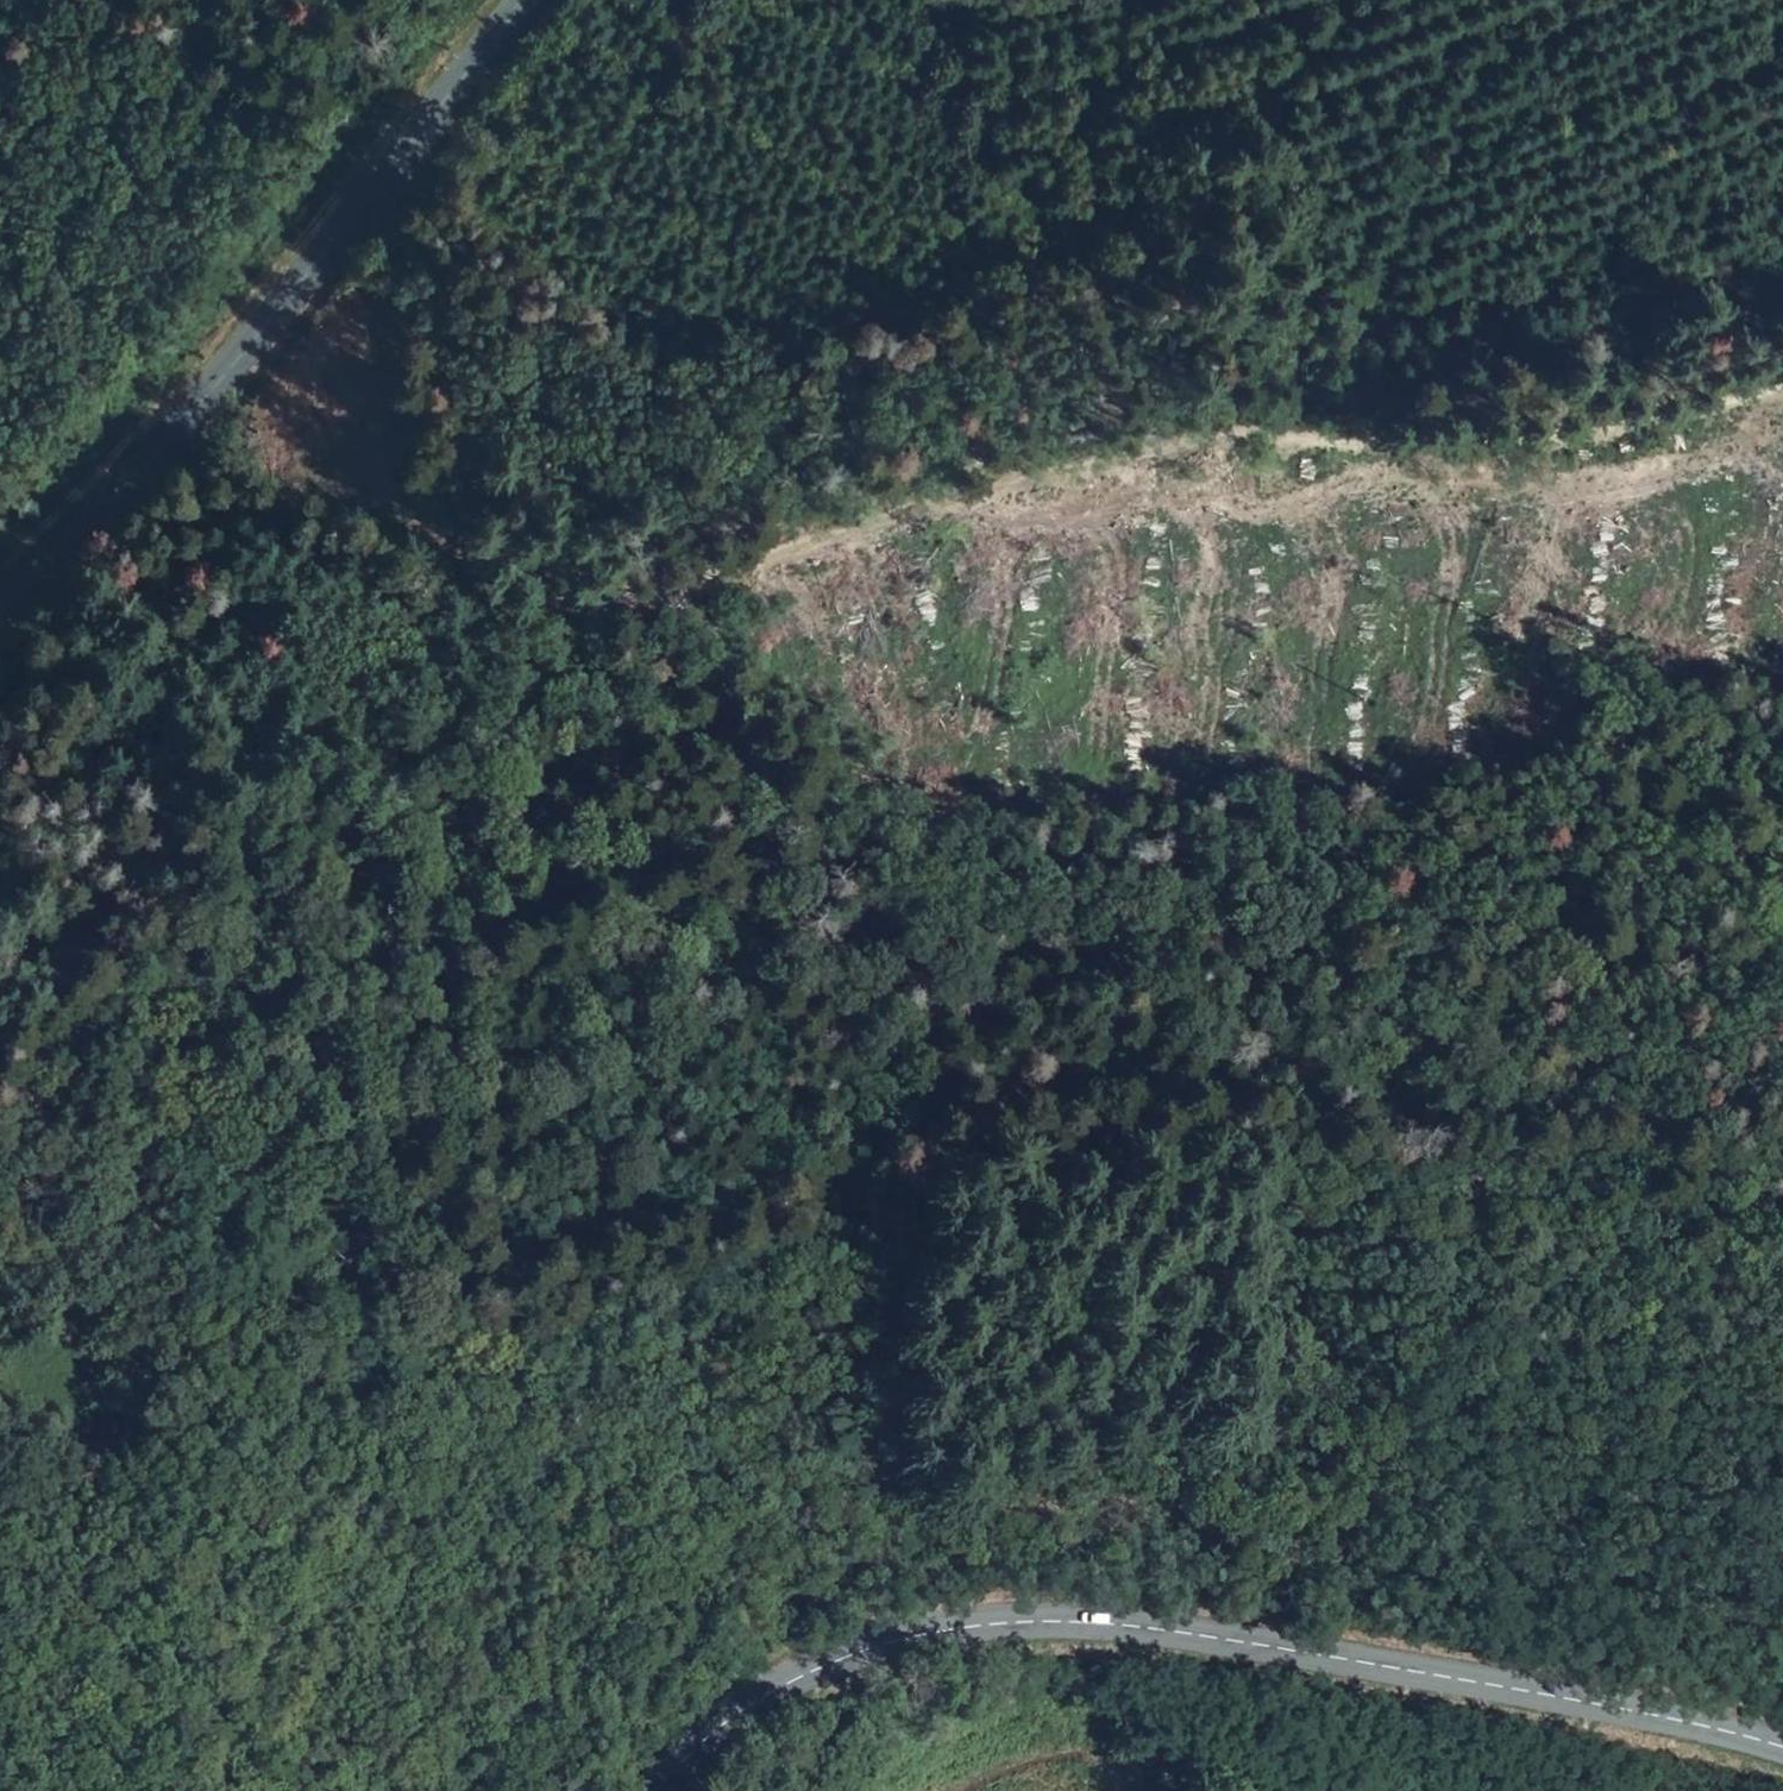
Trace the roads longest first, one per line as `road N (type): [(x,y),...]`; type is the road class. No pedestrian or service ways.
road 1 (secondary): [(1782,1746),(1709,1725),(1349,1658),(1154,1629),(1036,1622),(930,1632),(834,1660),(716,1731),(658,1790)]
road 2 (secondary): [(531,0),(253,354),(0,620)]

